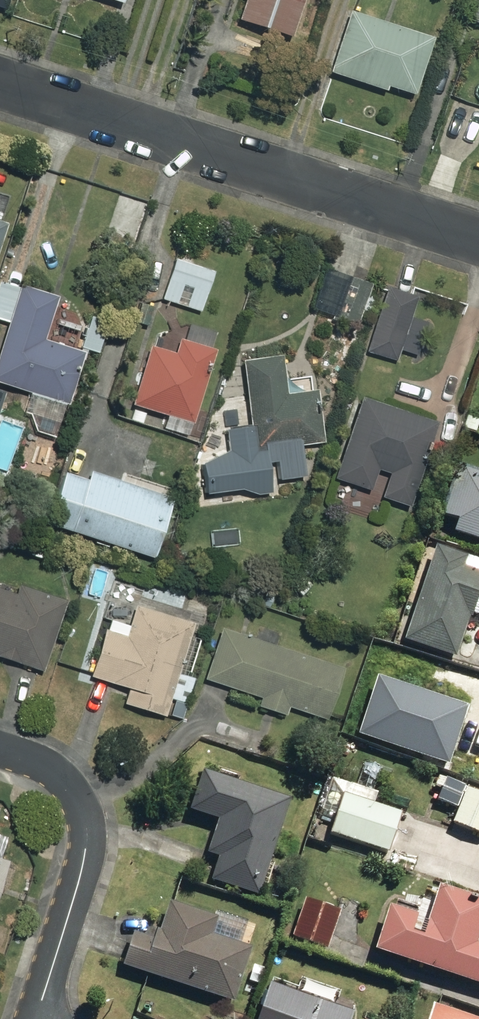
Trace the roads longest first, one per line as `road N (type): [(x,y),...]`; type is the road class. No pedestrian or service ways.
road 1 (residential): [(478,237),(0,79)]
road 2 (residential): [(0,748),(35,759),(86,805),(87,848),(39,1018)]

